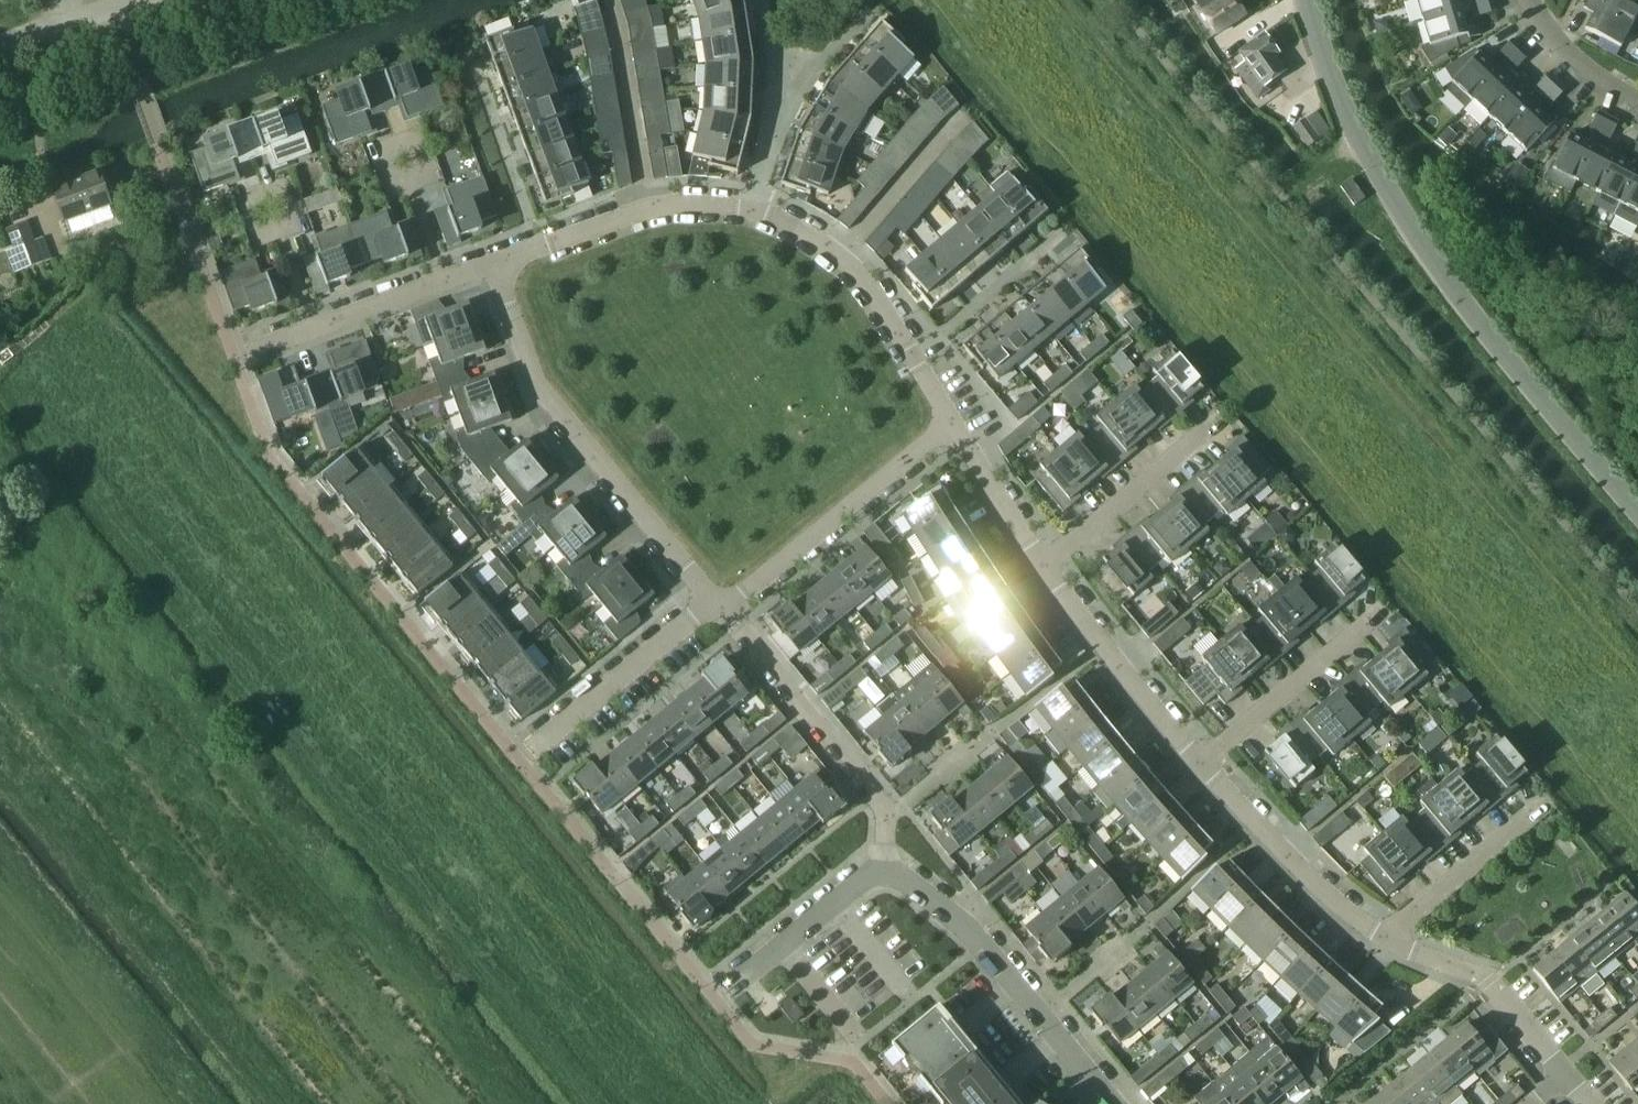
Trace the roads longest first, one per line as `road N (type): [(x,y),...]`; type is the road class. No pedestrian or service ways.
road 1 (unclassified): [(1637,510),(1468,309),(1413,232),(1349,121),(1309,0)]
road 2 (residential): [(494,266),(546,396),(712,598)]
road 3 (residential): [(884,875),(898,877),(980,944),(1111,1103)]
road 4 (residential): [(726,614),(881,800),(884,875)]
road 5 (residential): [(949,425),(913,357),(840,256),(753,211)]
road 6 (residential): [(726,614),(949,425)]
road 7 (residential): [(234,358),(494,266)]
road 8 (residential): [(753,211),(647,214),(494,266)]
road 9 (residential): [(1393,946),(1343,911),(1200,764)]
road 10 (residential): [(1585,1103),(1489,983),(1393,946)]
road 11 (residential): [(1200,764),(1045,564)]
road 12 (residential): [(518,759),(712,598)]
road 13 (residential): [(1200,764),(1380,609)]
road 14 (residential): [(1045,564),(1221,419)]
road 15 (residential): [(1393,946),(1402,922),(1541,806)]
road 16 (residential): [(728,989),(868,877),(884,875)]
road 17 (residential): [(1045,564),(949,425)]
road 18 (residential): [(774,131),(869,14)]
road 19 (residential): [(1528,0),(1598,77),(1637,101)]
road 20 (residential): [(774,131),(771,37),(761,0)]

